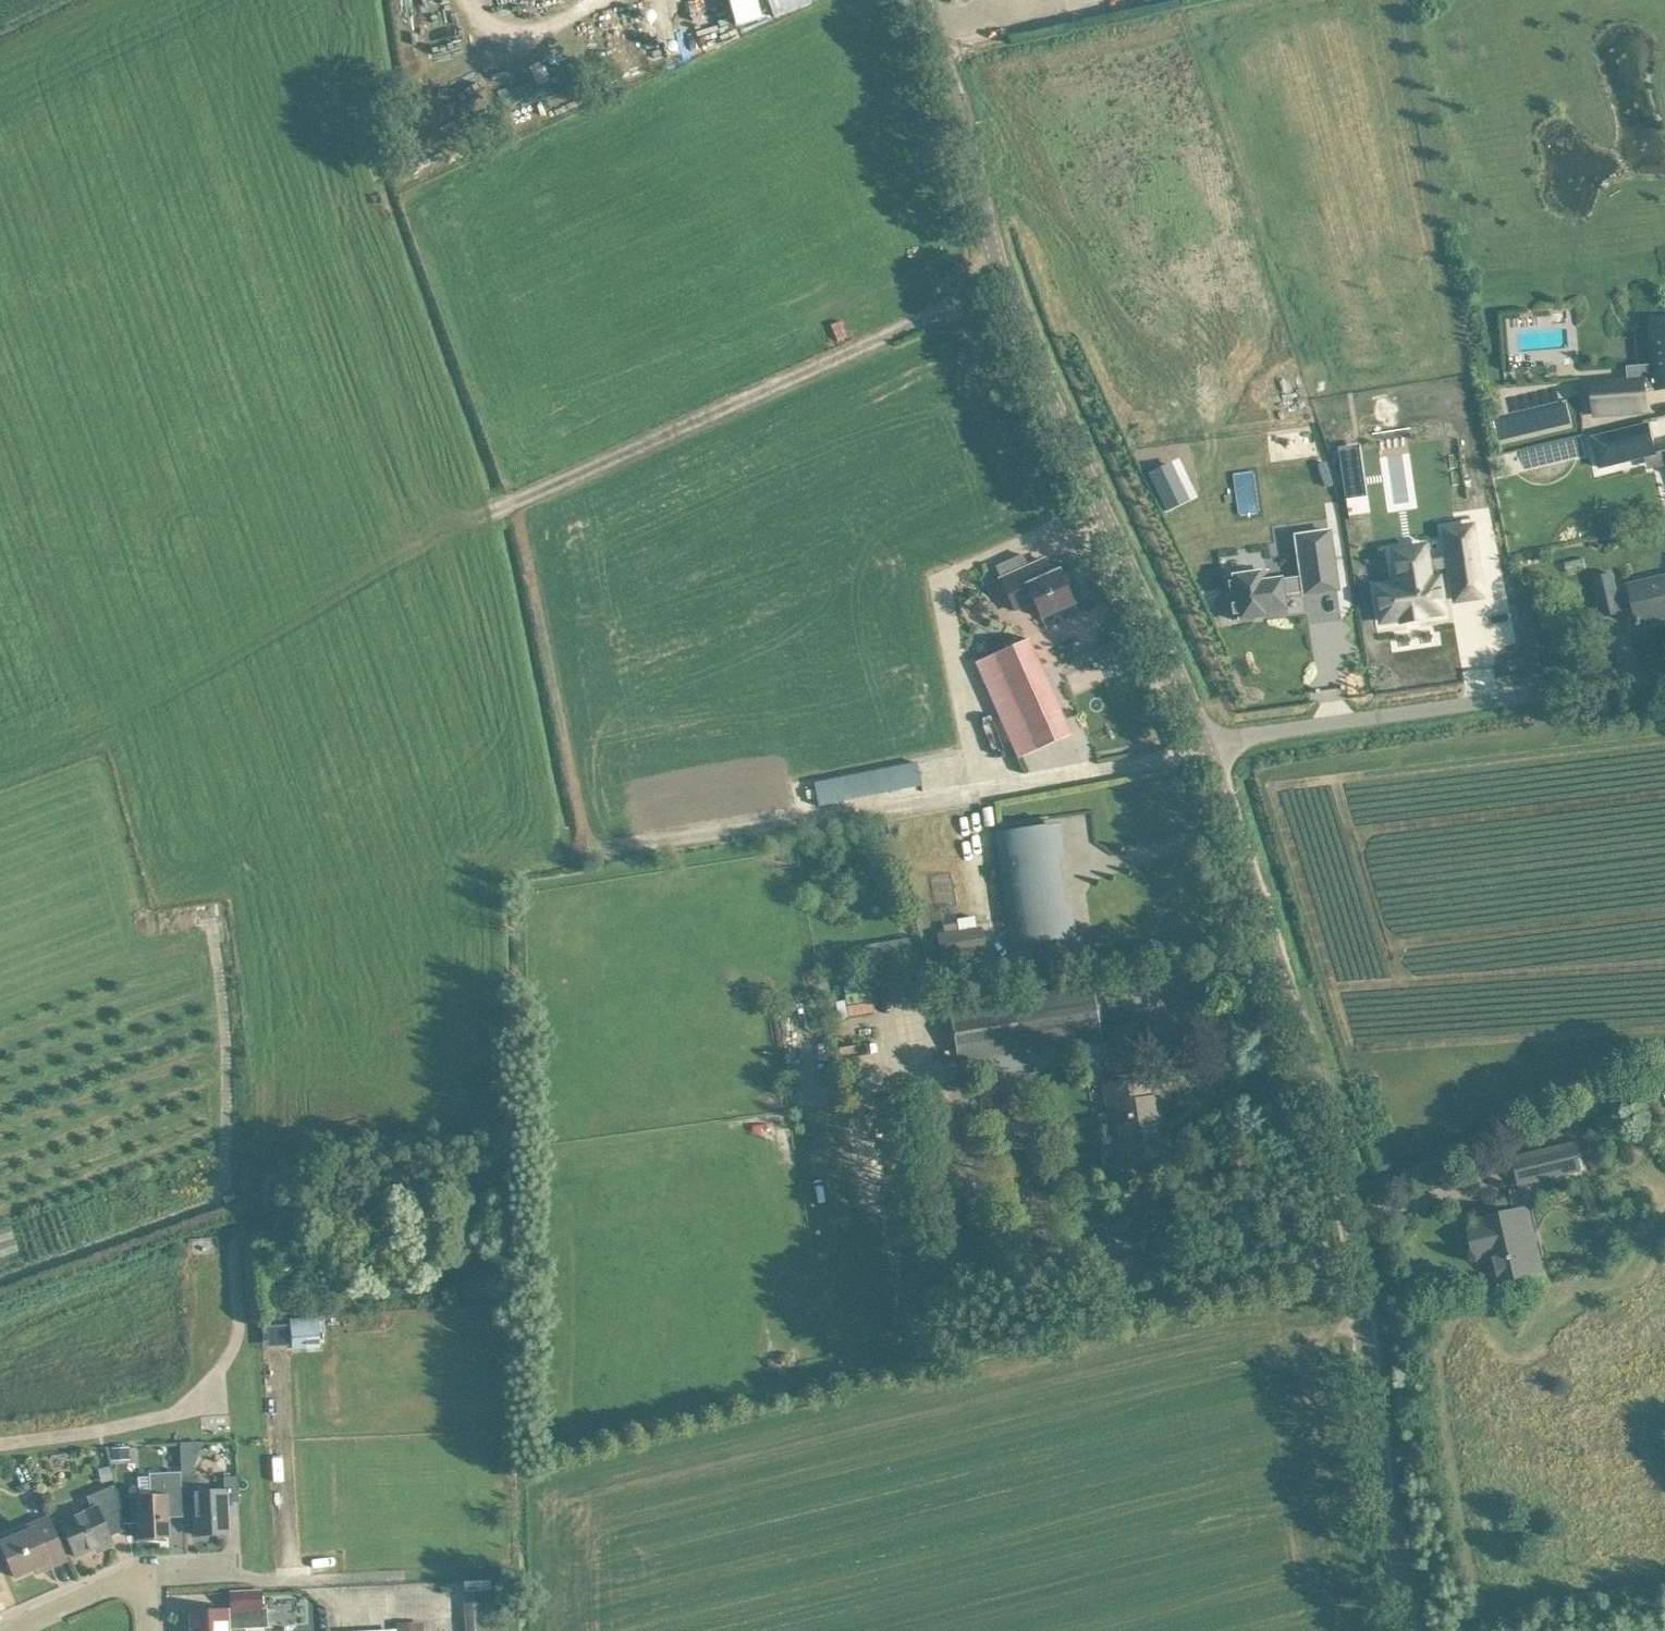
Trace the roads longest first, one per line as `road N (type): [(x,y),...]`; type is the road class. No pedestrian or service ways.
road 1 (tertiary): [(1412,1630),(1380,1484),(1337,1153),(1209,750)]
road 2 (tertiary): [(1209,750),(982,256),(919,0)]
road 3 (unclassified): [(1209,750),(1664,682)]
road 4 (residential): [(150,1577),(128,1578),(5,1630)]

